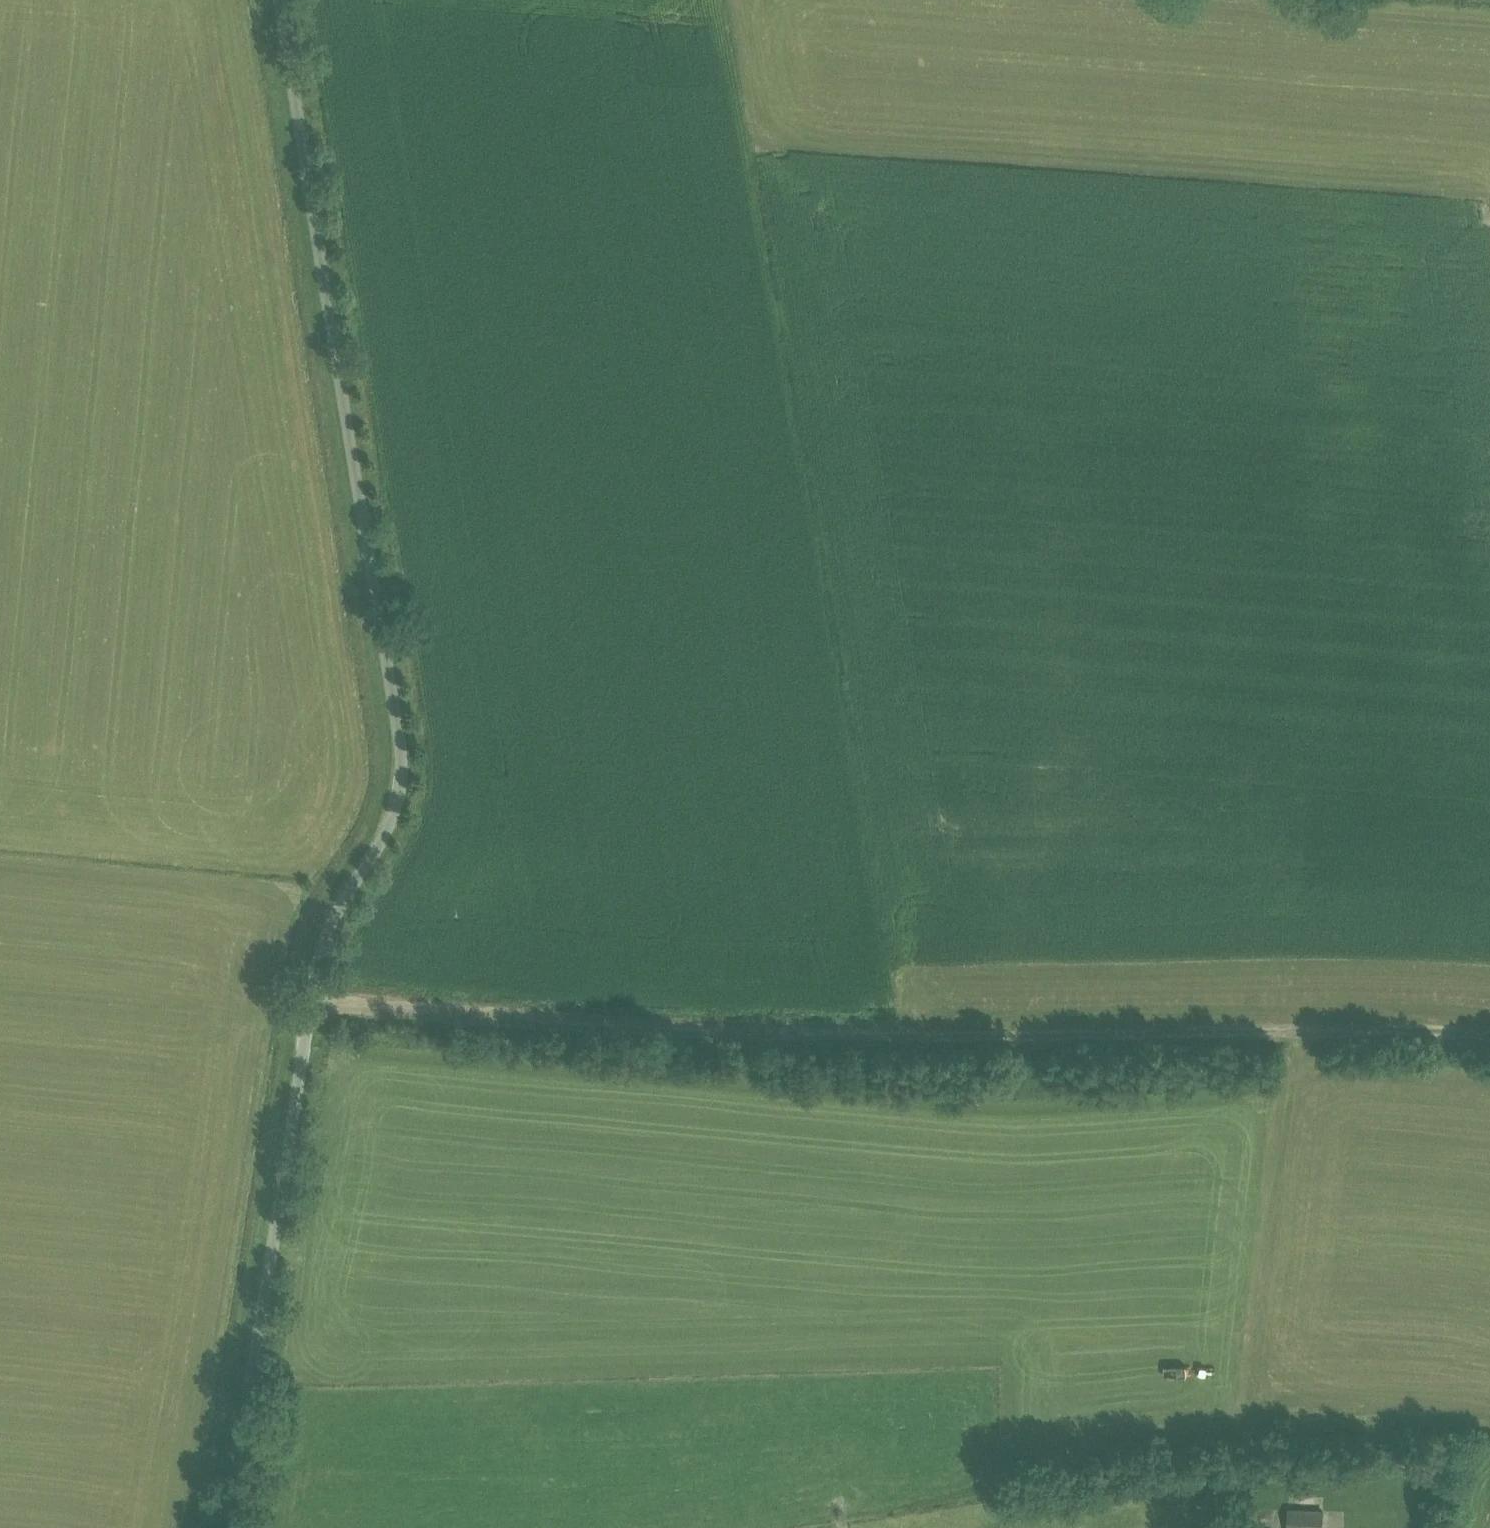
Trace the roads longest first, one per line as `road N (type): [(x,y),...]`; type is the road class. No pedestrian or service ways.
road 1 (unclassified): [(226,1527),(320,956),(401,788),(280,0)]
road 2 (track): [(1489,1038),(1431,1031),(650,1031),(313,1000)]

